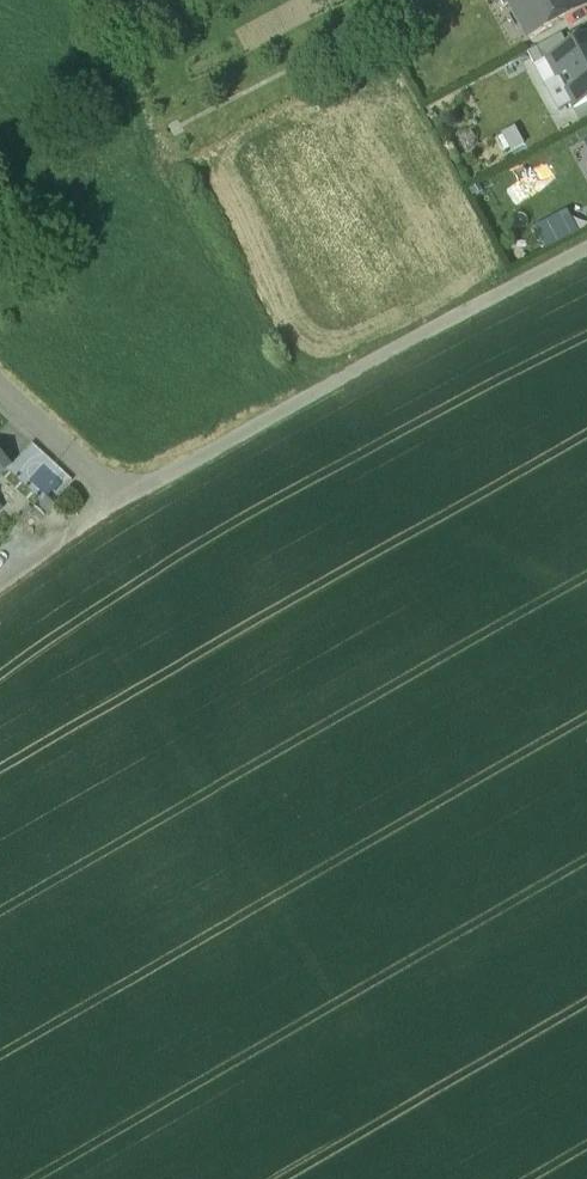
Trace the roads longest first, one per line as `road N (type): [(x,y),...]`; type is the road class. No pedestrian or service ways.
road 1 (residential): [(0,387),(118,502),(586,249)]
road 2 (track): [(118,502),(0,587)]

